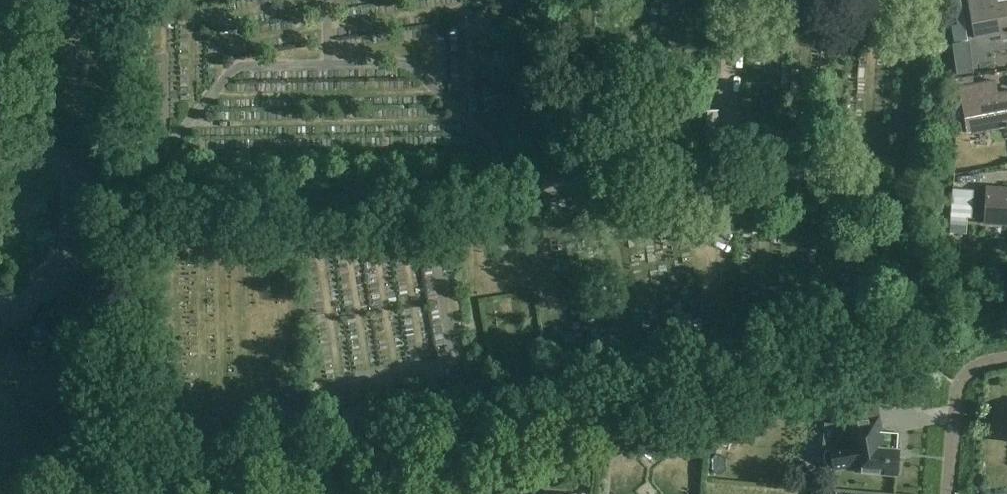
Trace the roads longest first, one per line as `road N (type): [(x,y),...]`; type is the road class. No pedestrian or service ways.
road 1 (residential): [(948,493),(962,379),(982,363),(1006,358)]

